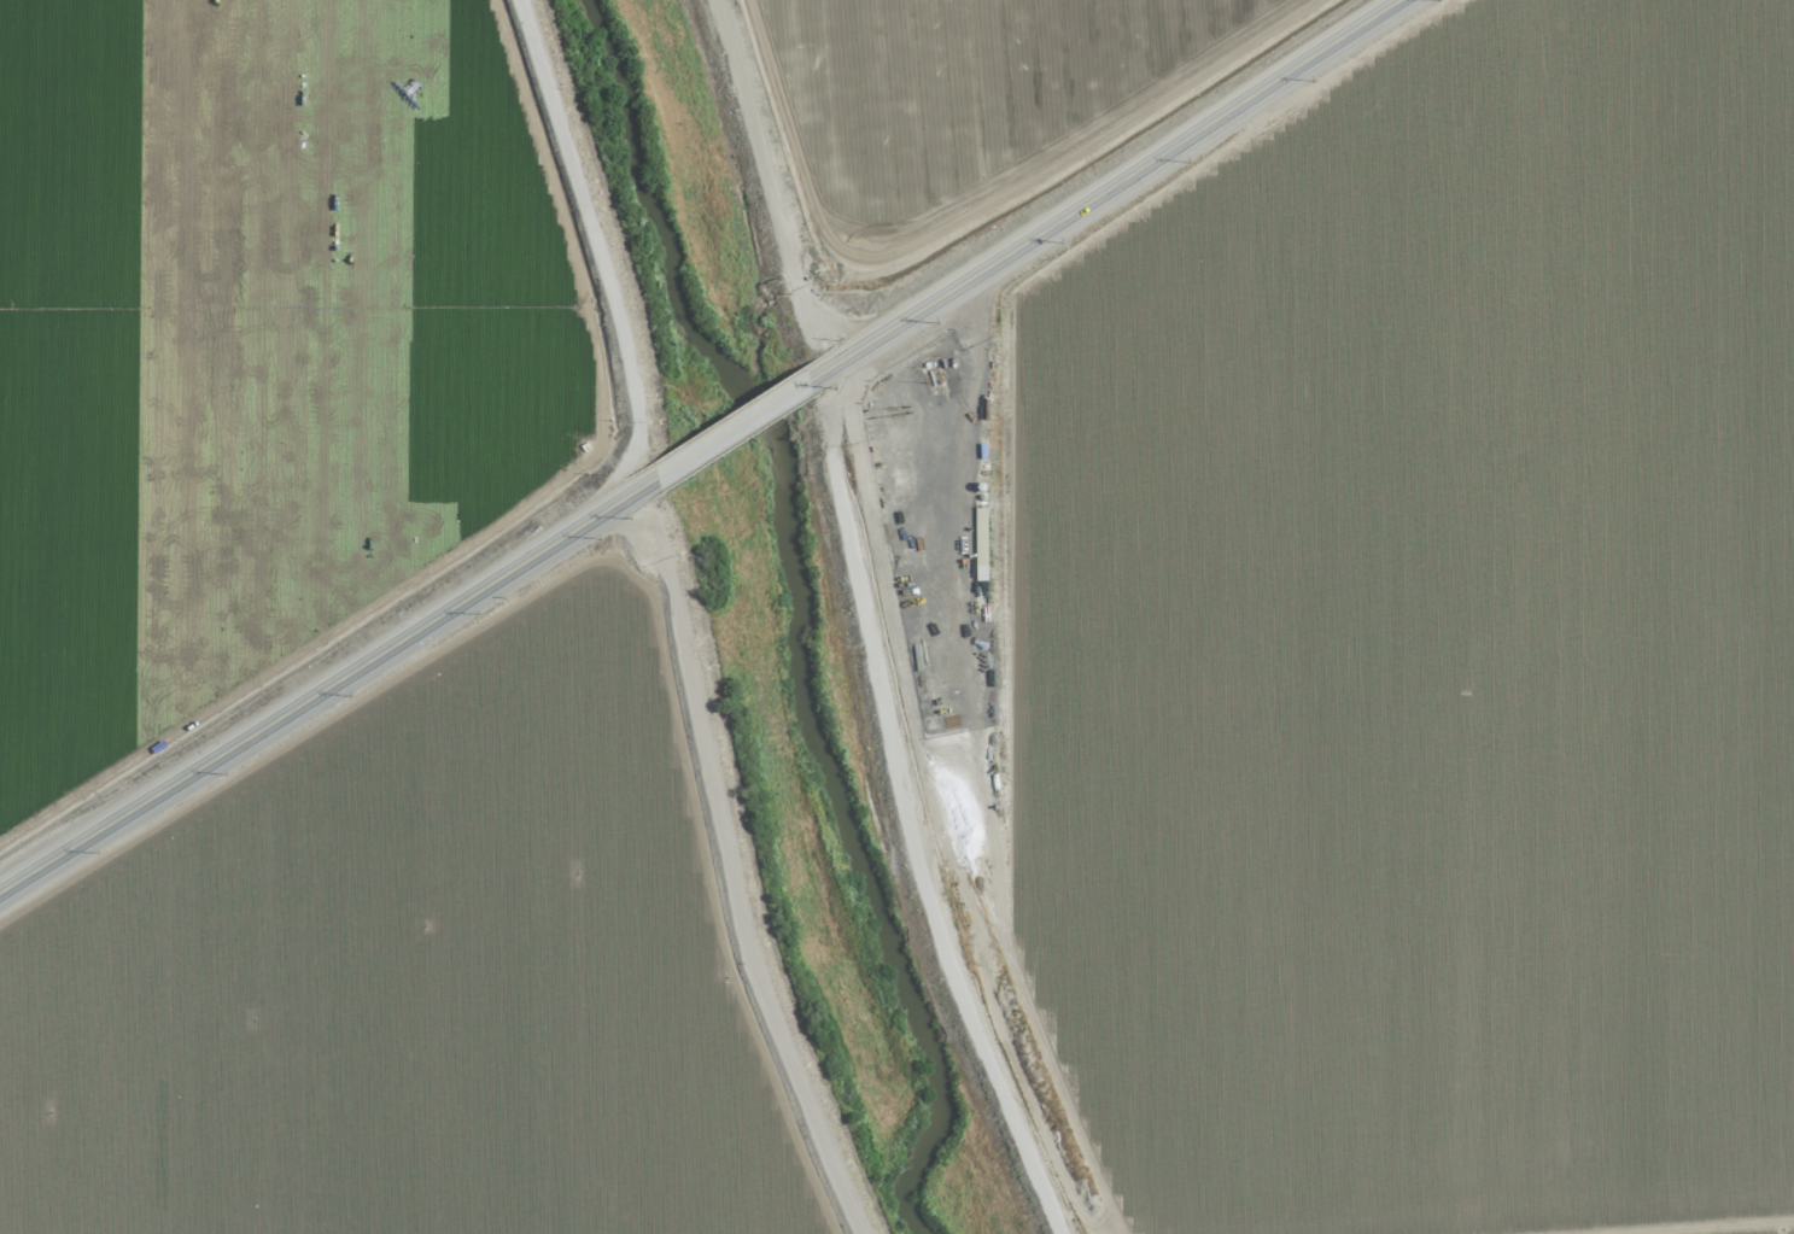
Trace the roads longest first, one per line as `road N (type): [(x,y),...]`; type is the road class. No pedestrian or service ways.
road 1 (track): [(623,498),(665,556),(744,943),(860,1233)]
road 2 (secondary): [(0,891),(655,478)]
road 3 (secondary): [(808,379),(1402,0)]
road 4 (secondary): [(655,478),(808,379)]

